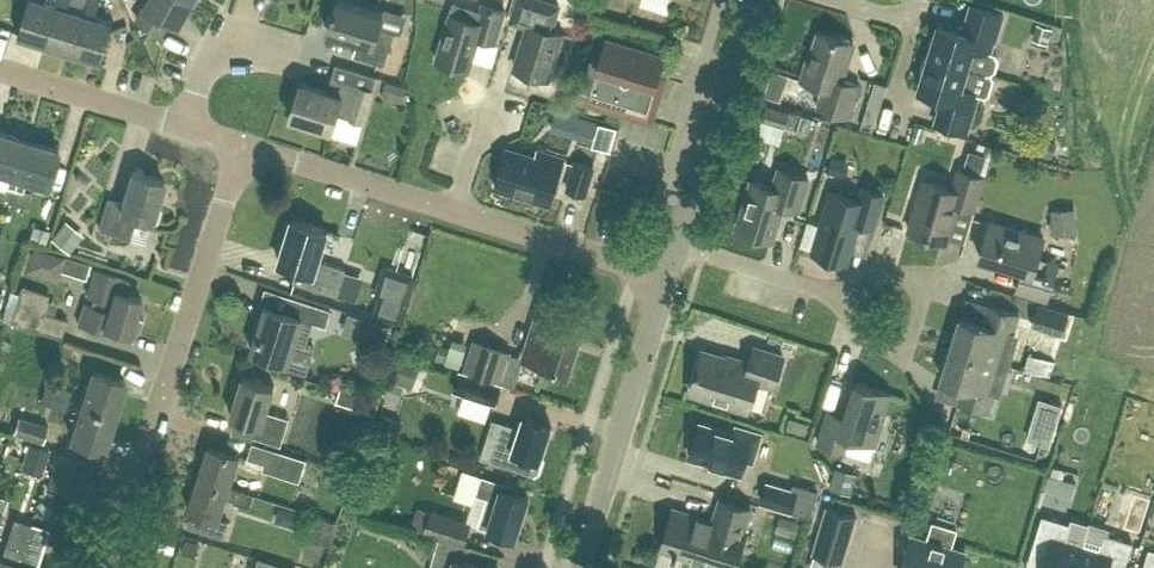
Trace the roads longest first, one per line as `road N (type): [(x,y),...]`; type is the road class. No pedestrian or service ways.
road 1 (residential): [(105,567),(242,144)]
road 2 (tertiary): [(574,567),(667,275)]
road 3 (tertiary): [(676,245),(751,0)]
road 4 (residential): [(842,296),(844,312),(873,342),(897,351),(910,338),(920,283),(892,275),(852,287)]
road 5 (residential): [(667,275),(452,208)]
road 6 (residential): [(452,208),(242,144)]
road 7 (residential): [(186,124),(0,67)]
road 8 (residential): [(842,296),(676,245)]
road 9 (residential): [(186,124),(217,54),(255,42),(293,48)]
road 10 (residential): [(452,208),(493,94)]

